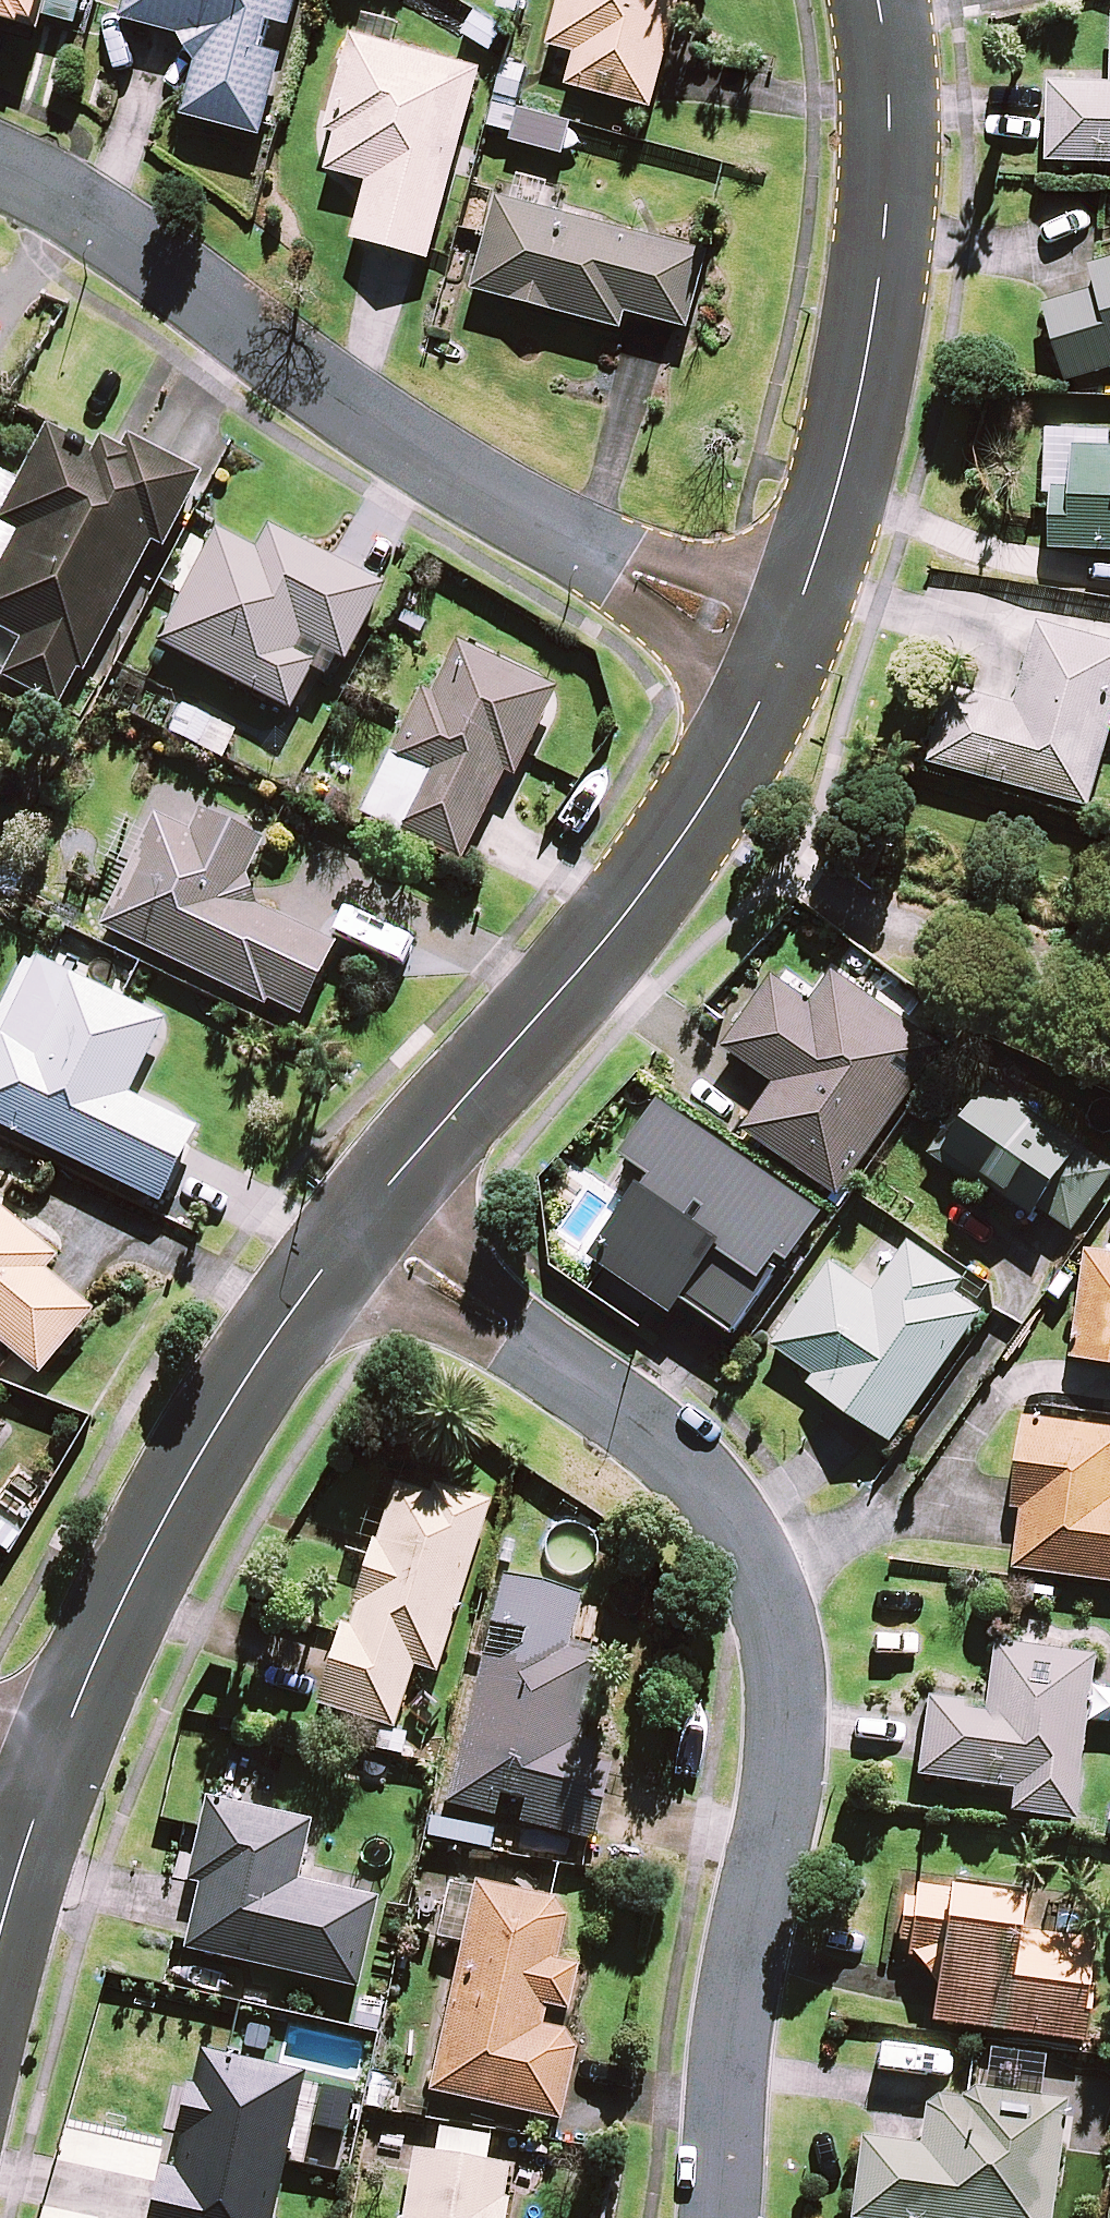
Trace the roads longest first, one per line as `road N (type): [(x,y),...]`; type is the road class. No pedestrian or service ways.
road 1 (residential): [(719,2217),(793,1675),(765,1573),(696,1467),(541,1348),(355,1224)]
road 2 (residential): [(0,169),(107,230),(494,502),(789,644)]
road 3 (tertiary): [(355,1224),(620,924),(756,724),(789,644)]
road 4 (tertiary): [(789,644),(839,468),(874,282),(884,113),(878,0)]
road 5 (tertiary): [(47,1767),(138,1565),(241,1389),(355,1224)]
road 6 (tertiary): [(0,1925),(47,1767)]

